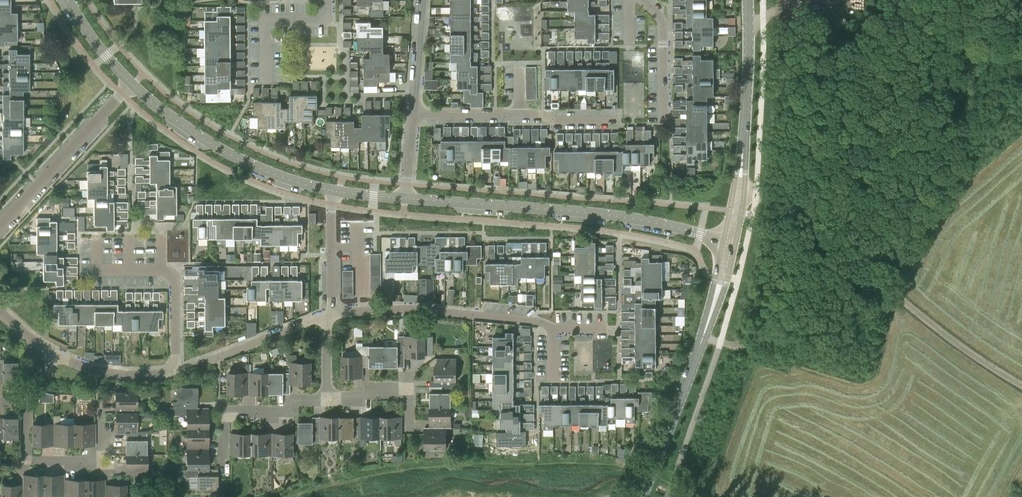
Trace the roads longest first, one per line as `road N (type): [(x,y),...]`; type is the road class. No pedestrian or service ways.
road 1 (residential): [(729,243),(616,216),(407,199)]
road 2 (track): [(1021,378),(756,191)]
road 3 (secondary): [(644,496),(729,243)]
road 4 (secondary): [(729,243),(746,98),(746,0)]
road 5 (residential): [(337,192),(224,151),(133,85)]
road 6 (residential): [(555,327),(406,308),(331,314)]
road 7 (residential): [(0,227),(133,85)]
road 8 (residential): [(105,414),(105,450),(94,462),(27,462),(26,402)]
road 9 (residential): [(224,467),(224,414),(296,412),(296,401),(330,400)]
road 10 (residential): [(267,79),(266,23),(327,23),(326,0)]
road 11 (residential): [(331,314),(205,362)]
road 12 (residential): [(663,125),(663,21),(641,0)]
road 13 (residential): [(178,371),(105,374),(55,358)]
road 14 (residential): [(330,400),(412,390),(412,432)]
road 15 (residential): [(331,314),(337,192)]

